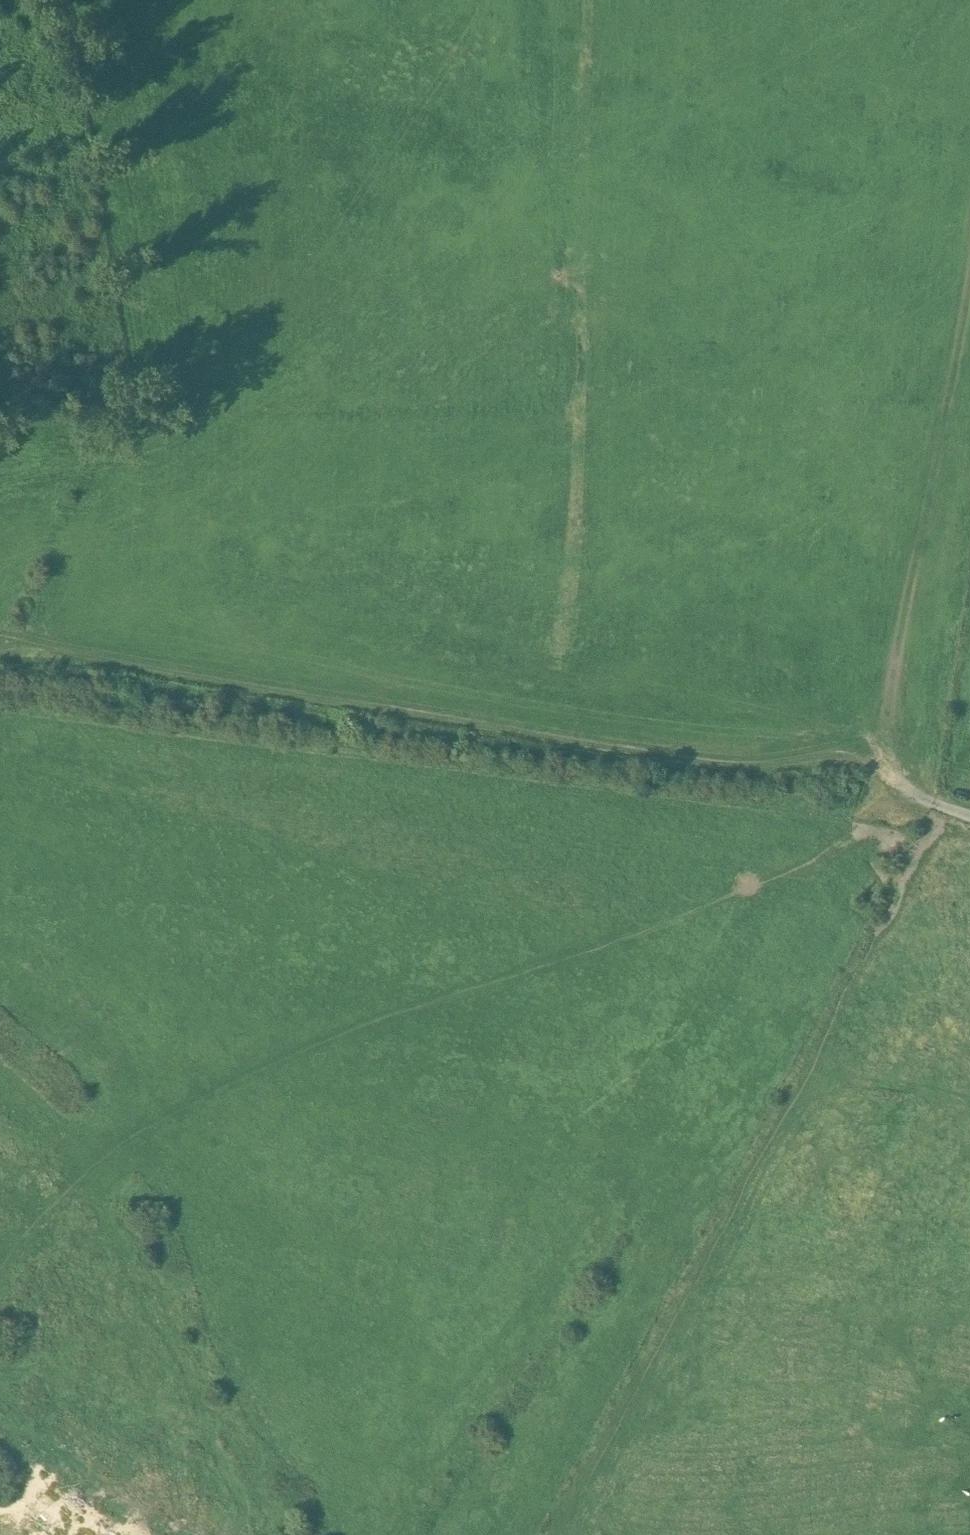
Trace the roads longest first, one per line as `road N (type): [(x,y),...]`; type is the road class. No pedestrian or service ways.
road 1 (track): [(969,335),(885,771),(933,804),(969,817)]

